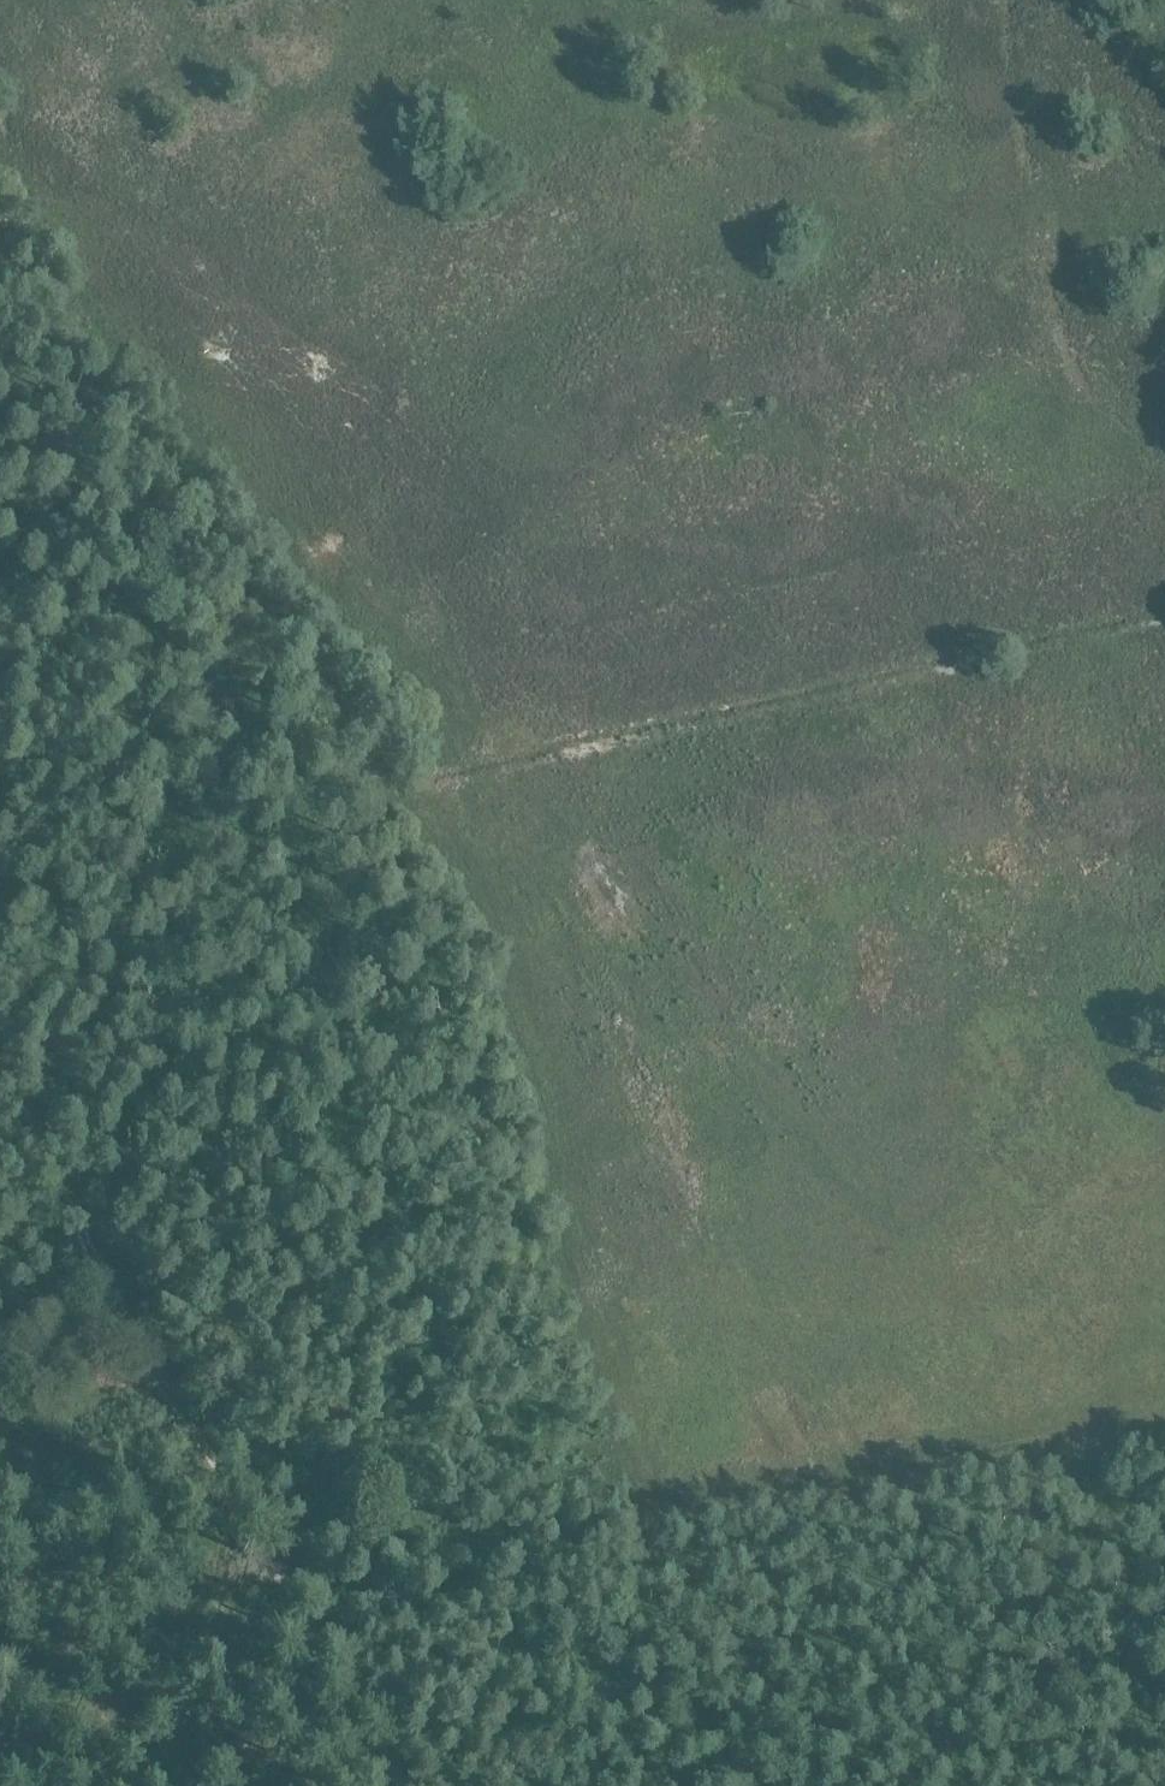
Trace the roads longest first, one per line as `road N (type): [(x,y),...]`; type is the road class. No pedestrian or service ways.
road 1 (track): [(0,1087),(131,1329),(403,1785)]
road 2 (track): [(0,1408),(131,1329)]

